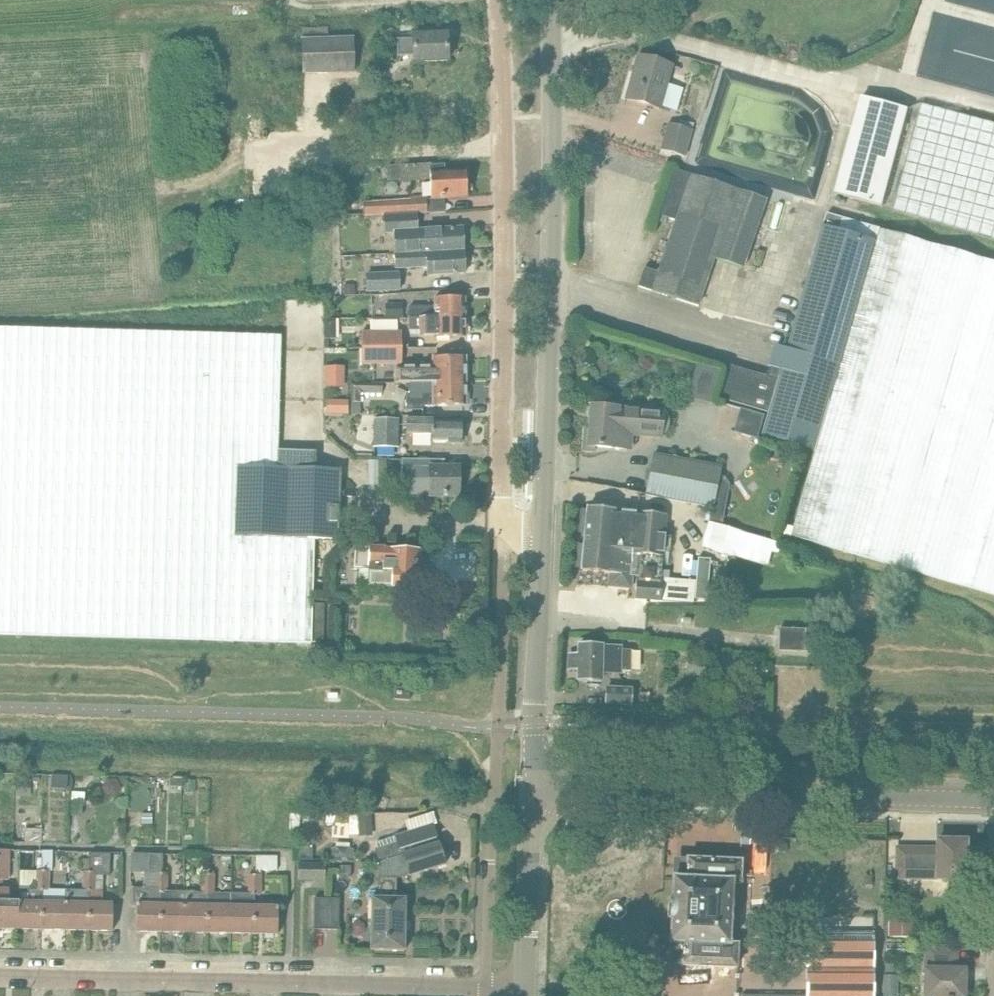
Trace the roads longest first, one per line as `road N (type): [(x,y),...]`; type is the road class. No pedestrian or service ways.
road 1 (tertiary): [(543,526),(550,0)]
road 2 (unclassified): [(502,525),(500,0)]
road 3 (residential): [(0,977),(485,986)]
road 4 (tertiary): [(993,799),(594,792),(550,782)]
road 5 (tertiary): [(550,782),(537,765),(534,725),(543,526)]
road 6 (tertiary): [(524,987),(531,806),(550,782)]

